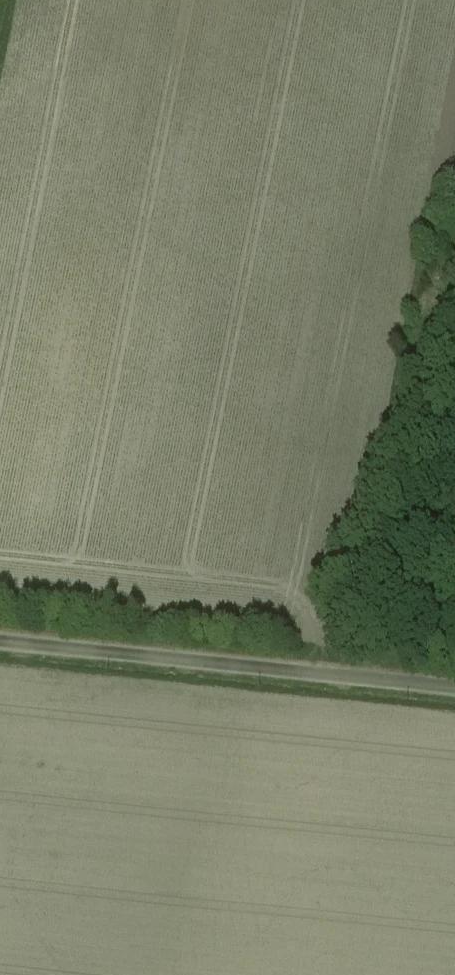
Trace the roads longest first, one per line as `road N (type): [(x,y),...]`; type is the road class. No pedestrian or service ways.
road 1 (unclassified): [(454,690),(0,643)]

